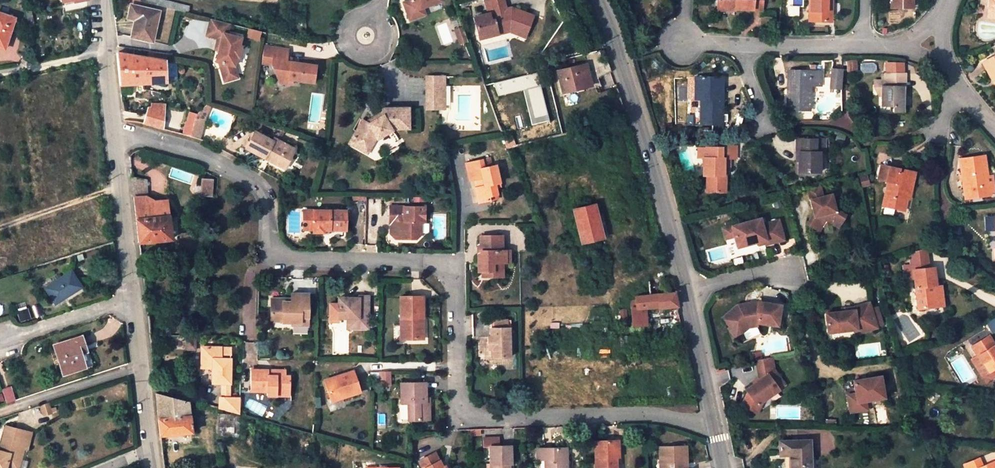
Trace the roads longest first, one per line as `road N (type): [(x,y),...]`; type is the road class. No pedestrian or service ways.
road 1 (residential): [(115,137),(194,151),(257,185),(269,204),(270,245),(280,258),(435,264),(454,281),(460,405),(474,418),(662,416),(714,428)]
road 2 (unclassified): [(686,290),(600,0)]
road 3 (unclassified): [(132,302),(154,467)]
road 4 (unclassified): [(115,137),(132,302)]
road 5 (unclassified): [(714,428),(686,290)]
road 6 (residential): [(1,342),(132,302)]

